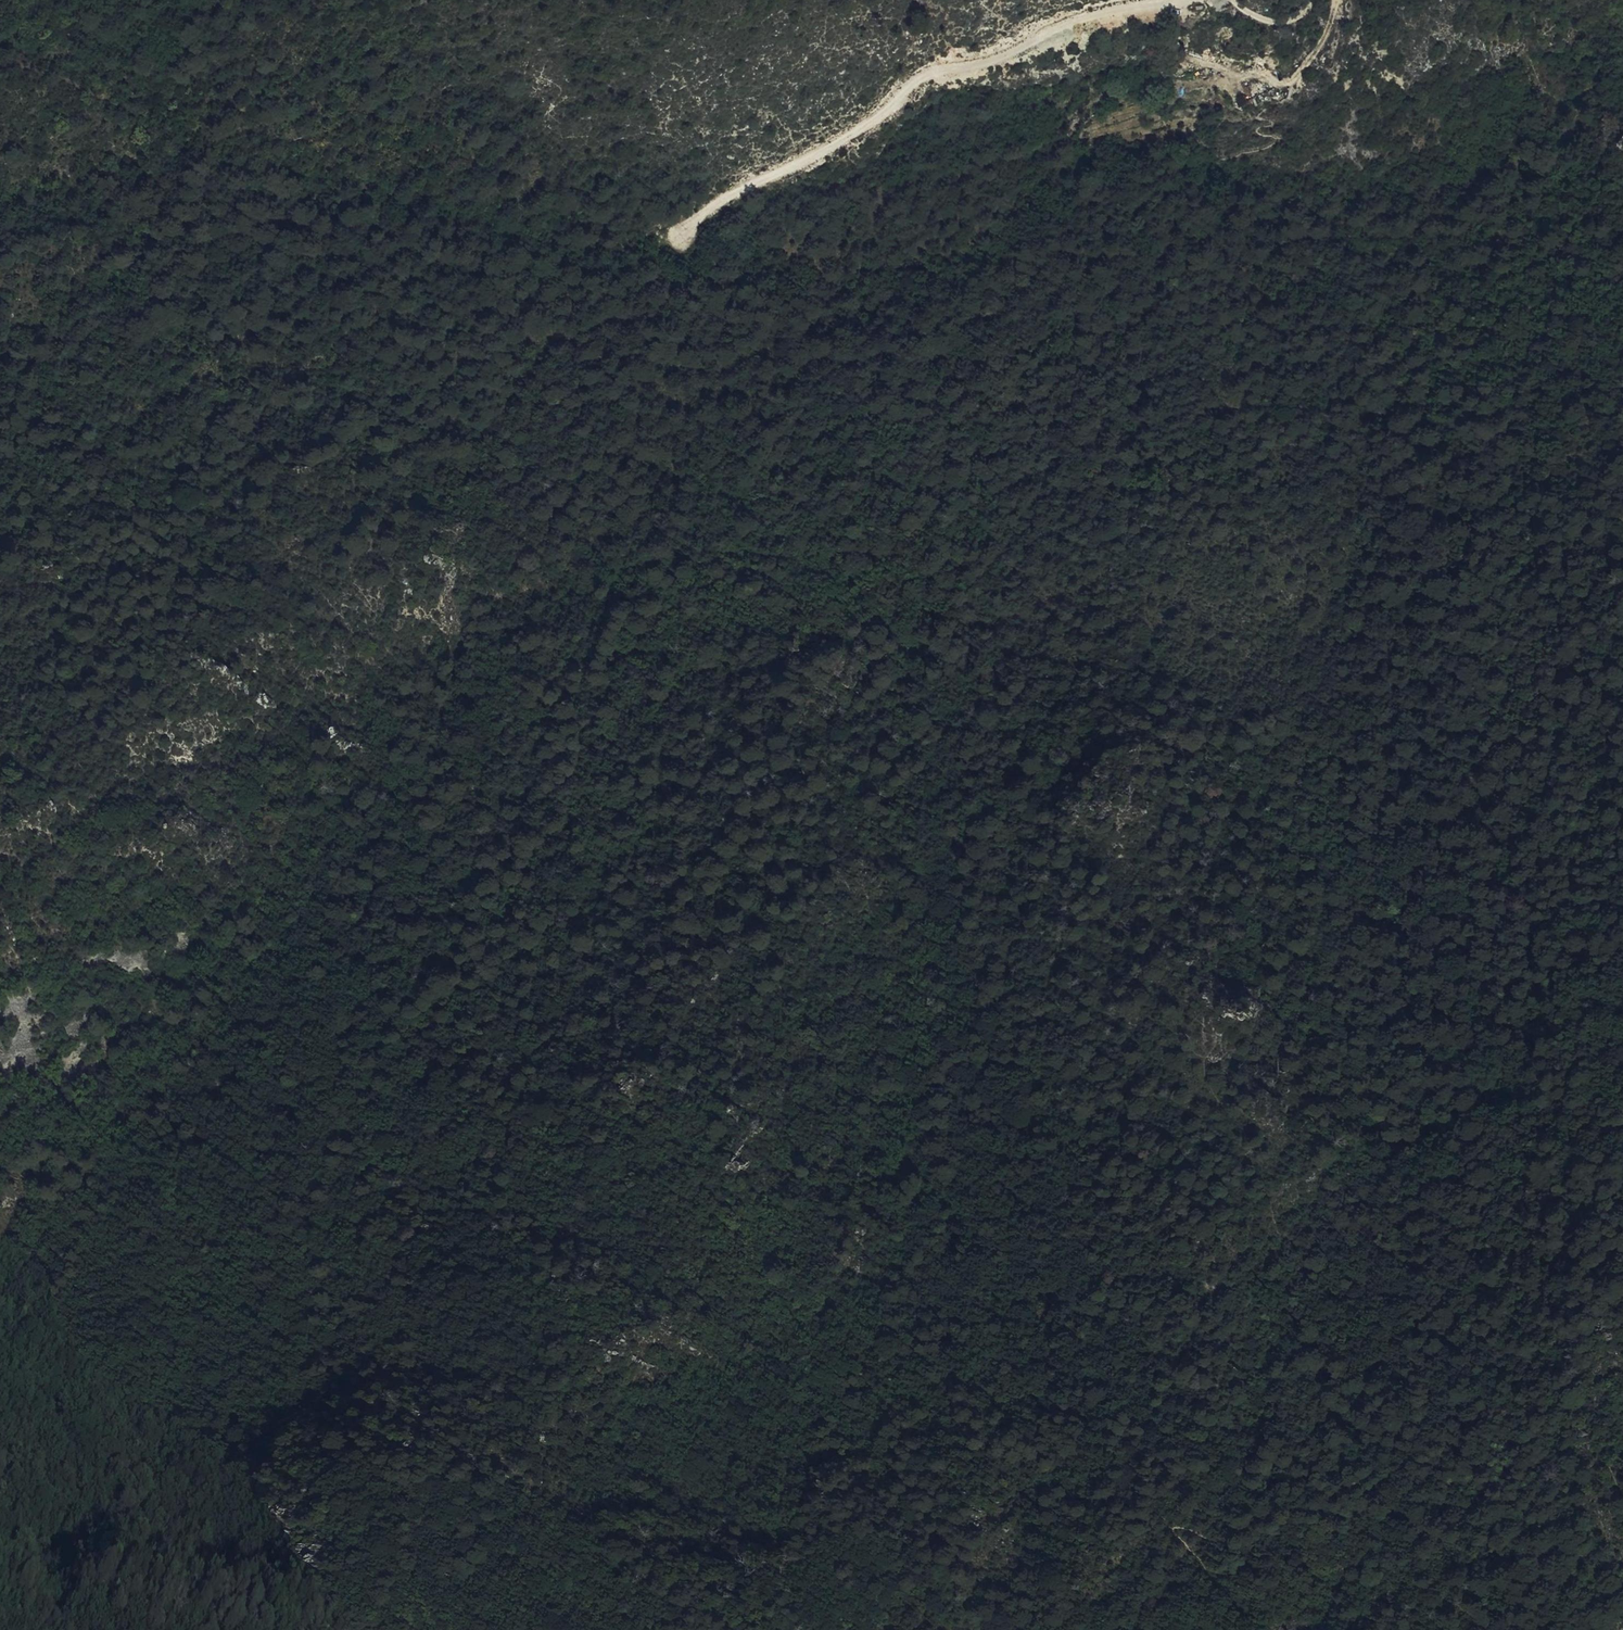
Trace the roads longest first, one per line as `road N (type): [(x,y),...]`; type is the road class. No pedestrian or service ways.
road 1 (track): [(680,232),(704,212),(873,126),(930,76),(977,68),(1123,12),(1190,0)]
road 2 (track): [(1338,0),(1321,46),(1289,83),(1206,65)]

